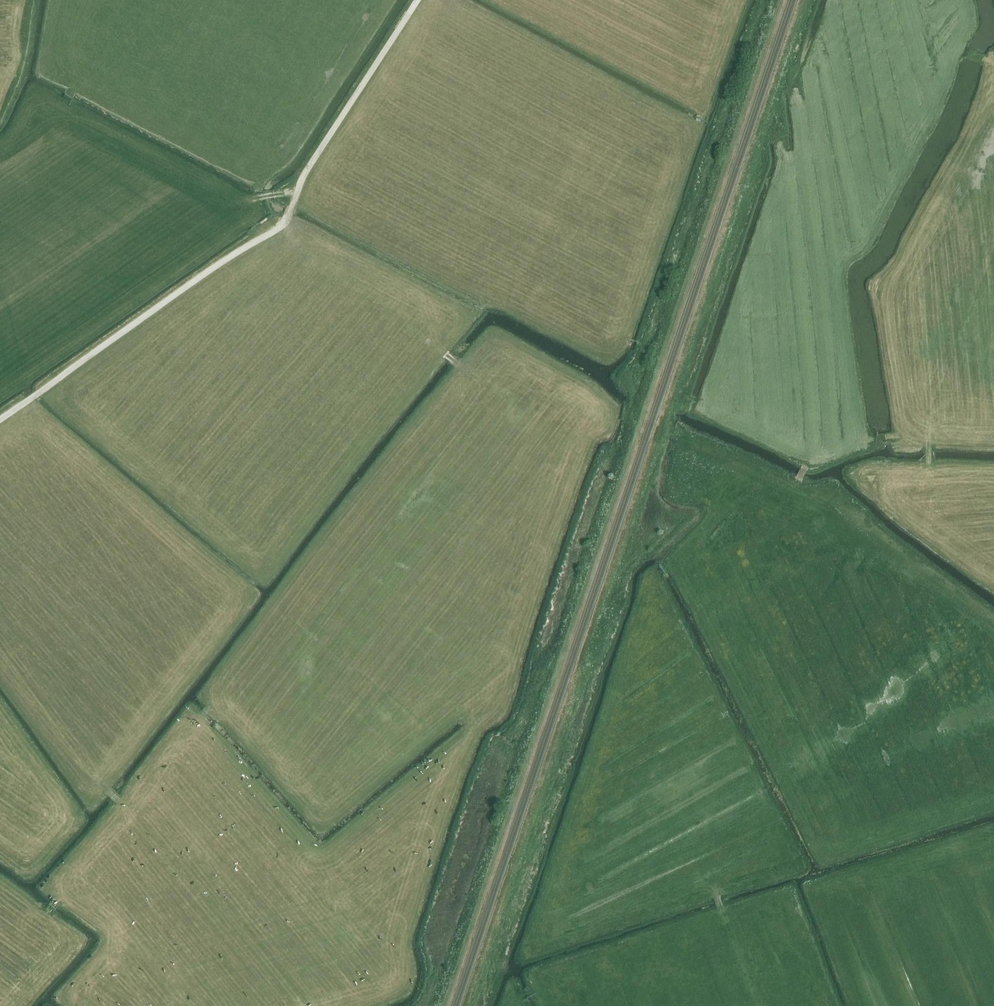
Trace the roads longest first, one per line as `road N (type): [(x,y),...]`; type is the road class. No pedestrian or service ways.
road 1 (track): [(0,420),(285,222),(302,176),(417,0)]

